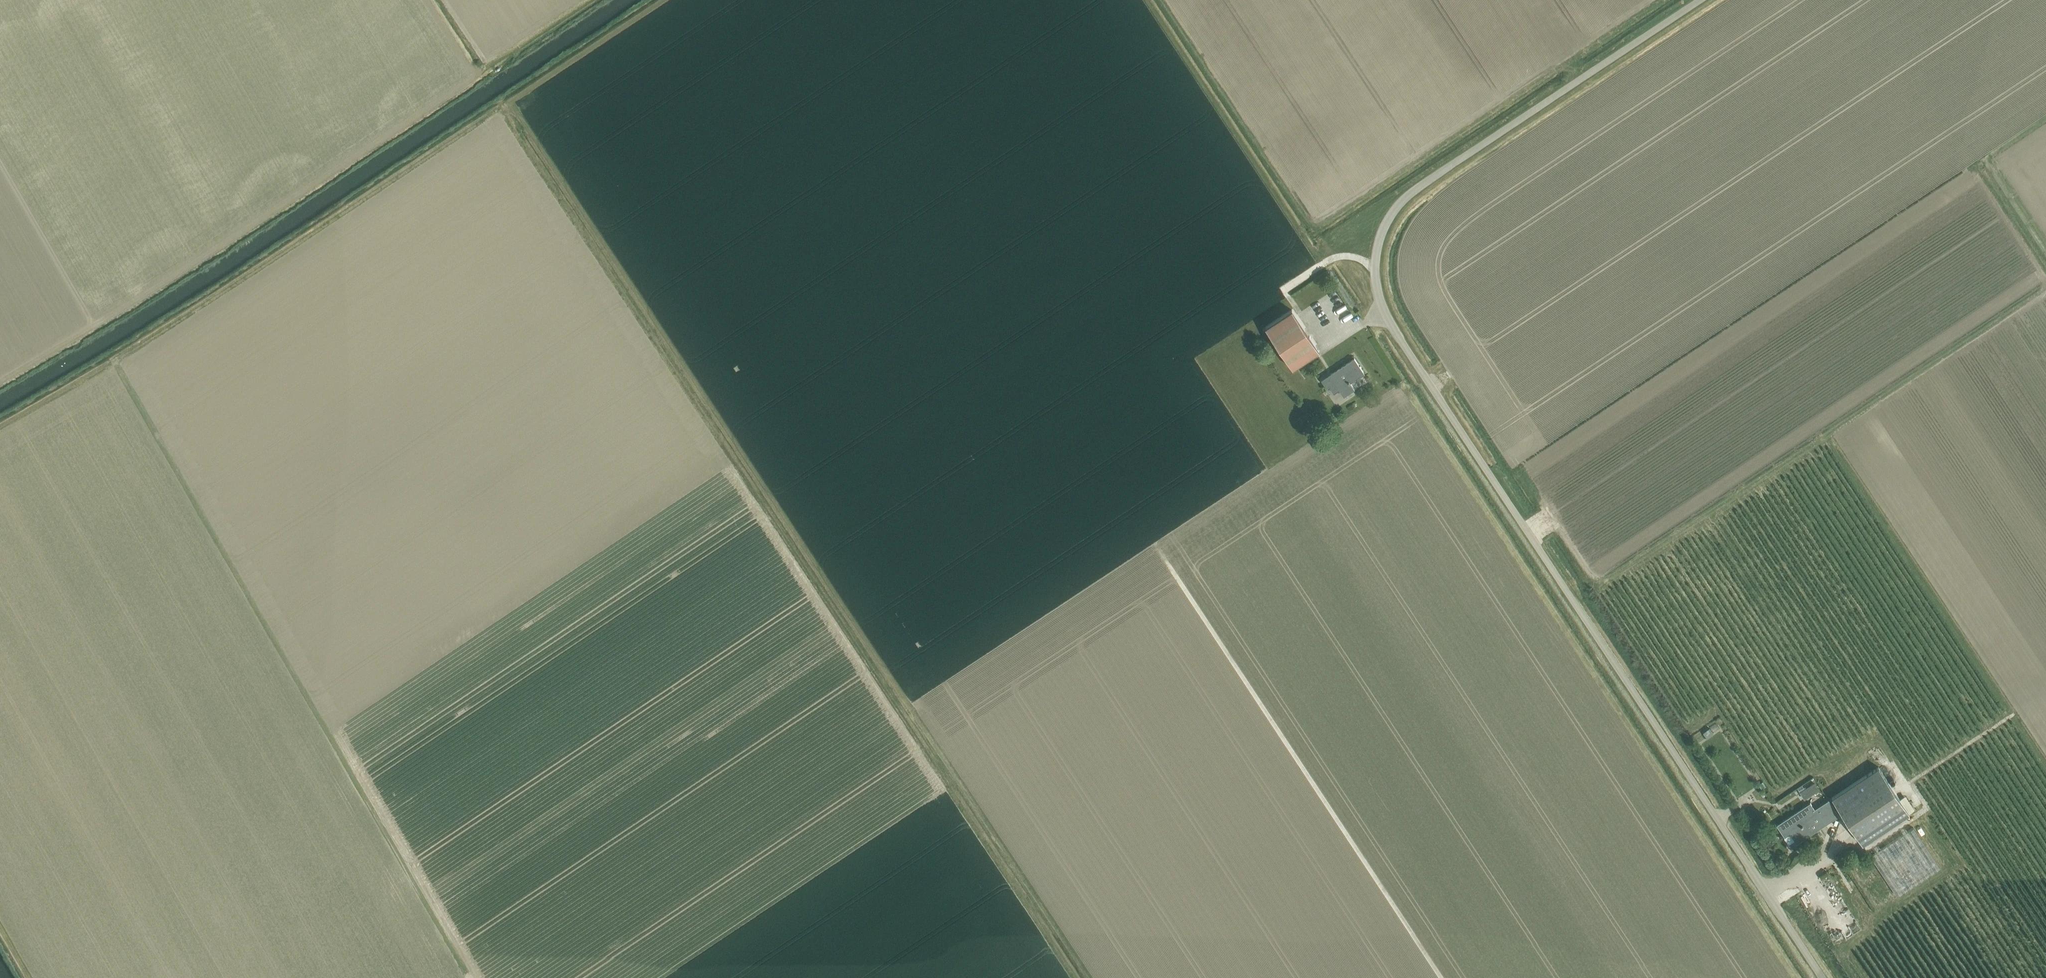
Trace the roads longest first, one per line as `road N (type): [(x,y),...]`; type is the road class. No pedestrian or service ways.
road 1 (unclassified): [(1821,977),(1384,317),(1375,290),(1372,259),(1397,206),(1703,0)]

